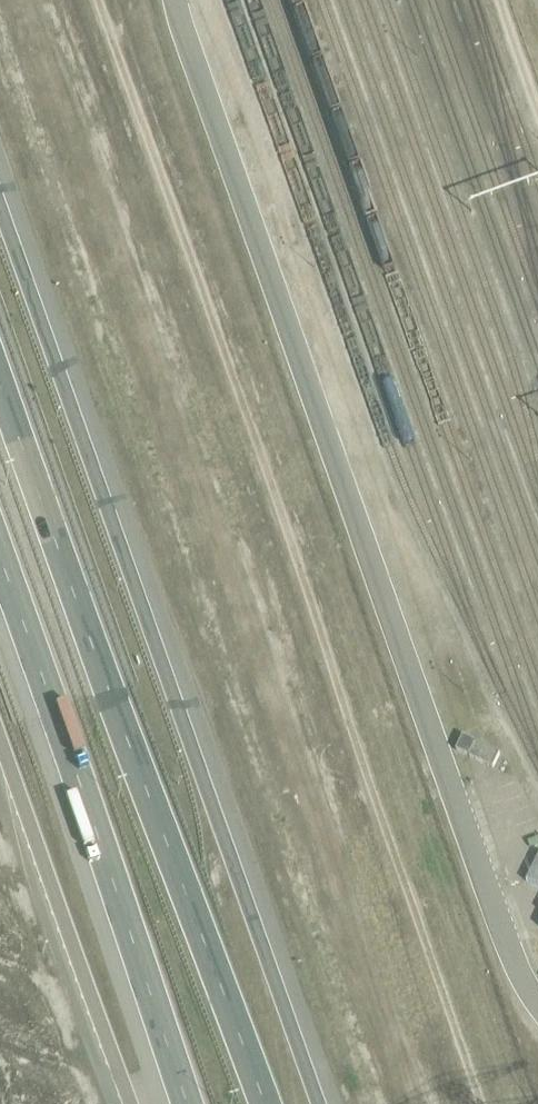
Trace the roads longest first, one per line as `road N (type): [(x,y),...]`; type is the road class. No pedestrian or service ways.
road 1 (trunk): [(318,1103),(0,210)]
road 2 (trunk): [(262,1103),(0,387)]
road 3 (trunk): [(0,570),(186,1103)]
road 4 (trunk): [(0,739),(130,1103)]
road 5 (track): [(499,0),(537,123)]

